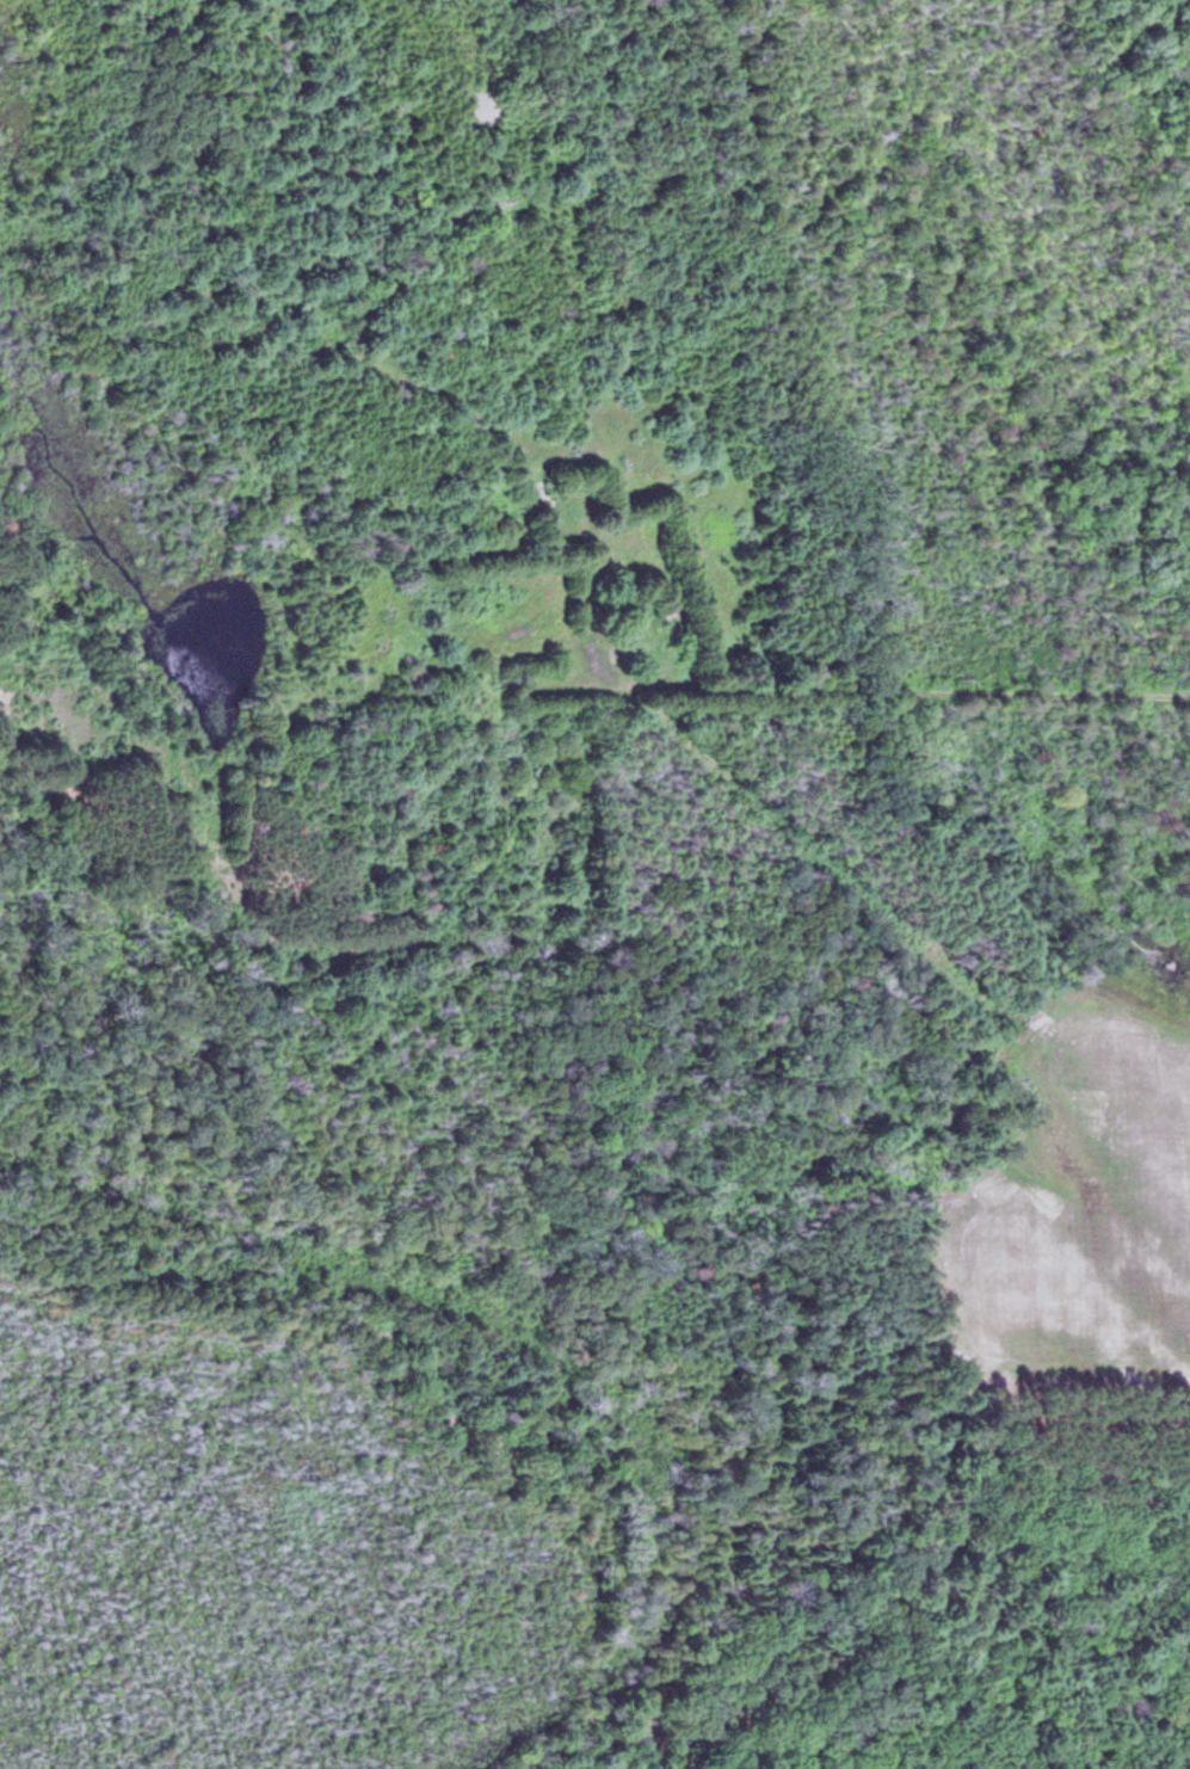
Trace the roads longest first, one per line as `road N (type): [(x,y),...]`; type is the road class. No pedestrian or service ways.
road 1 (track): [(1189,697),(634,685)]

